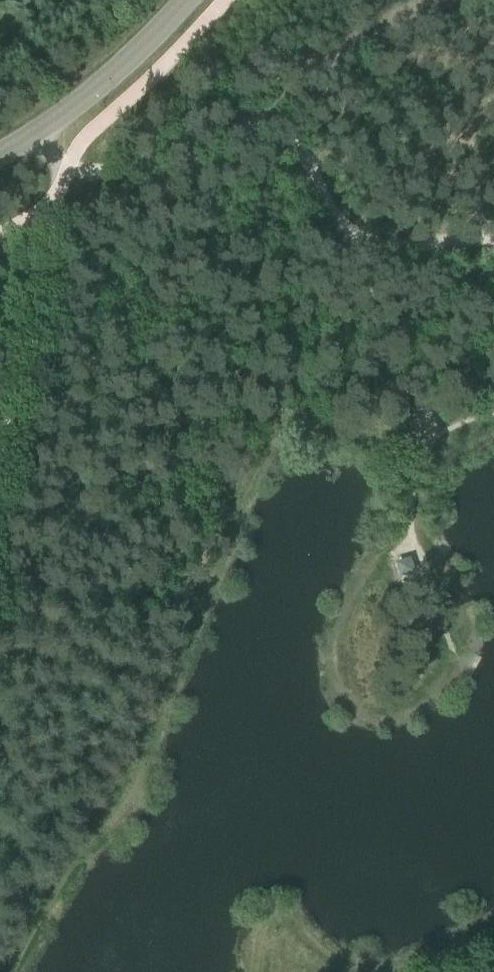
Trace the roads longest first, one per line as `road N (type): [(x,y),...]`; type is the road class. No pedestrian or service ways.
road 1 (track): [(68,167),(119,170),(259,120),(297,143),(340,229),(378,243),(493,241)]
road 2 (track): [(0,455),(53,199)]
road 3 (tertiary): [(0,153),(39,133),(126,63),(183,0)]
road 4 (track): [(259,120),(442,0)]

